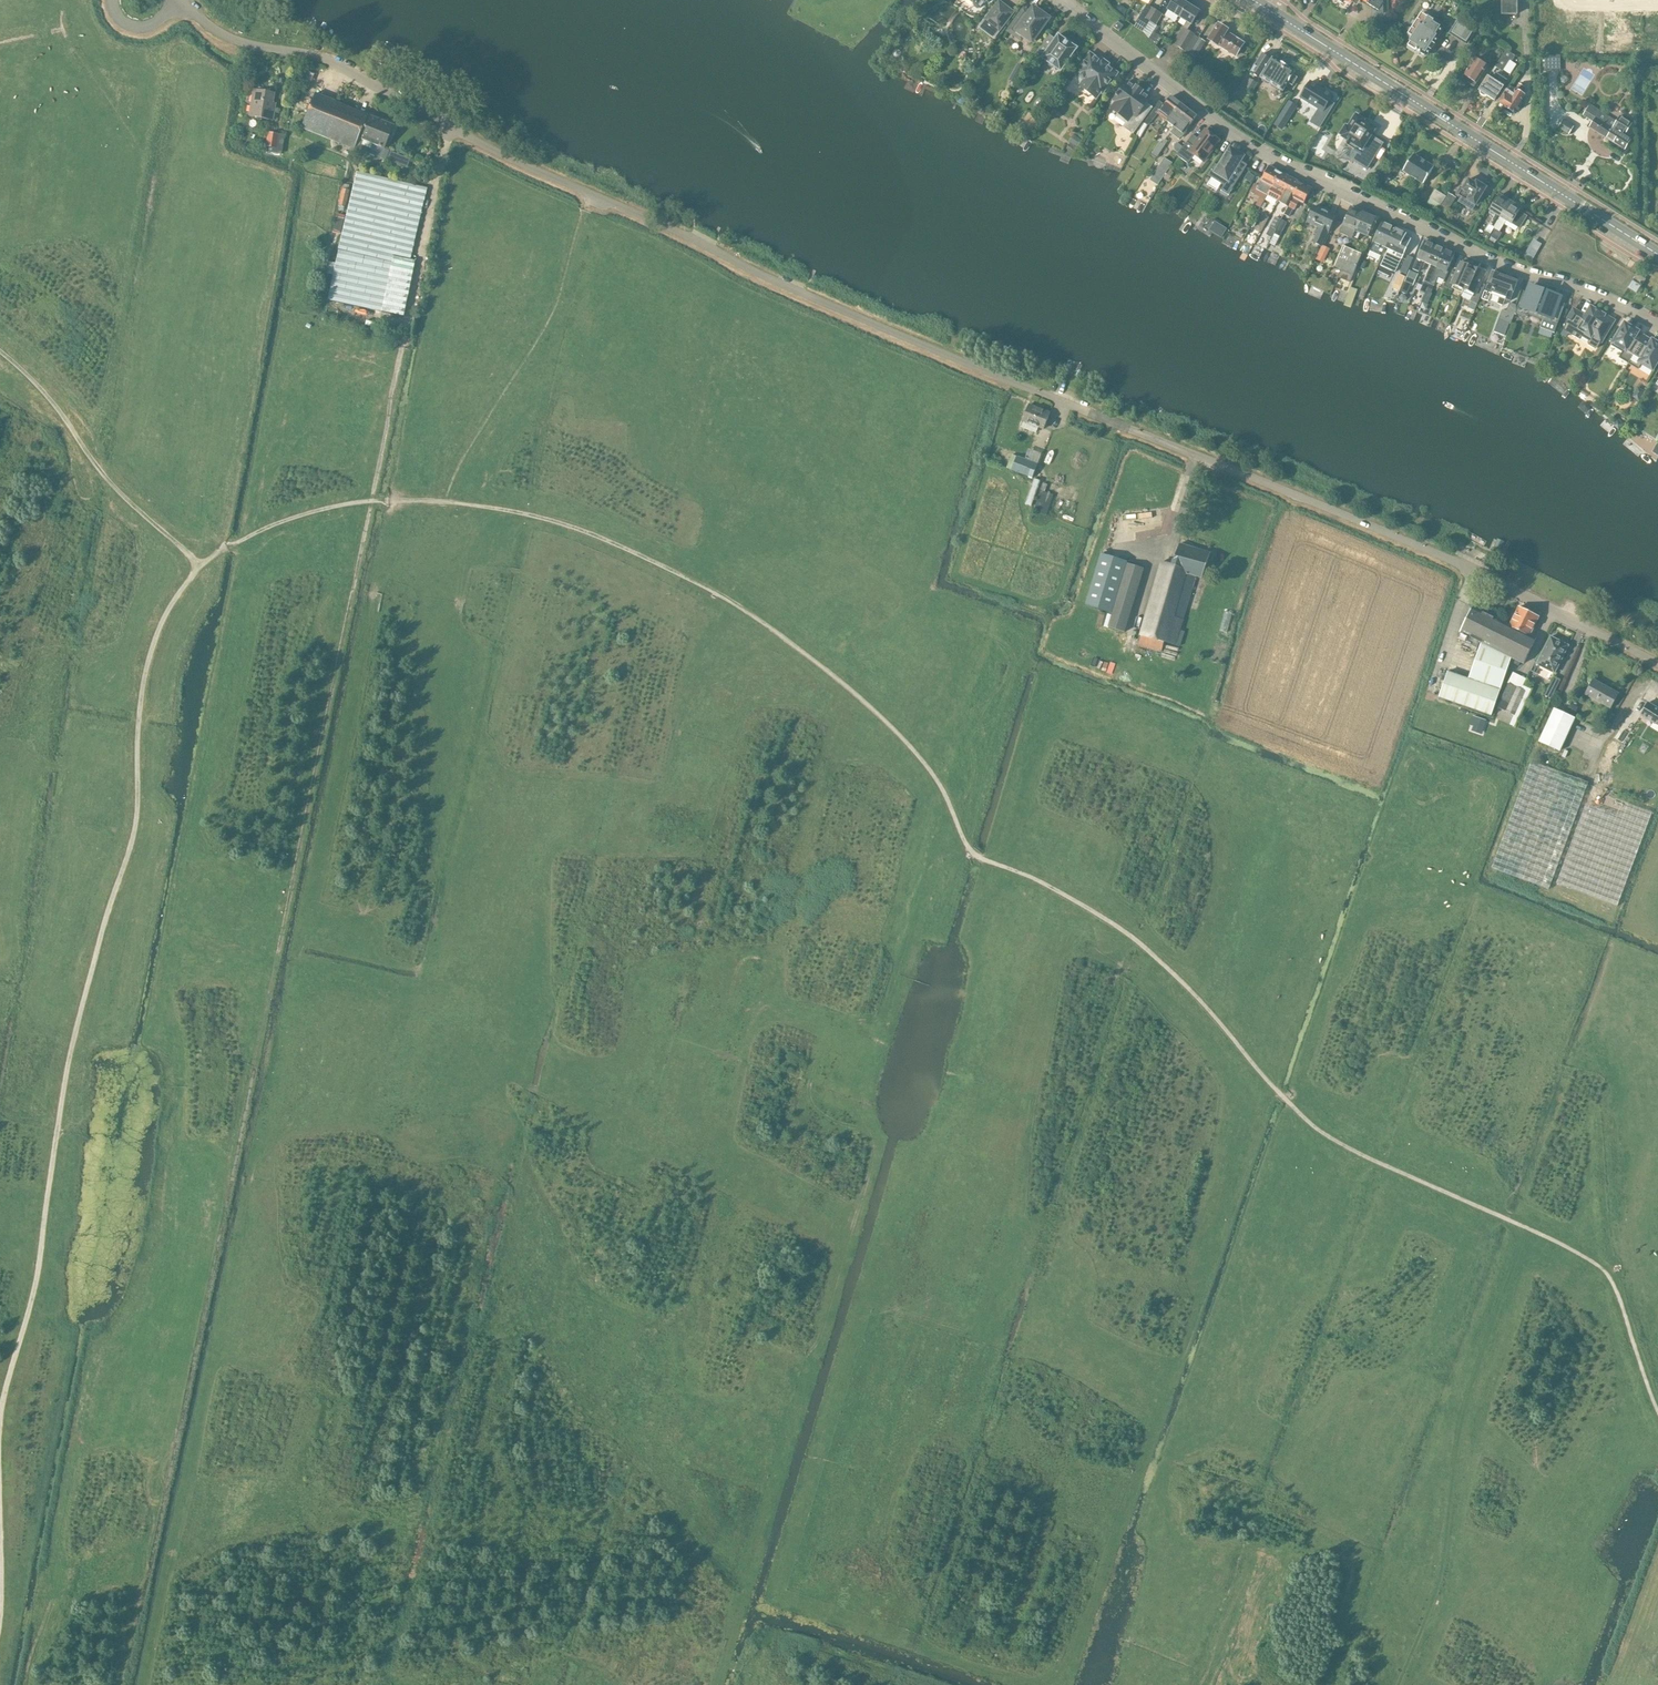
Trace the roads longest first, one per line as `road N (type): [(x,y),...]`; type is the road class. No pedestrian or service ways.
road 1 (unclassified): [(1657,662),(1475,571),(763,275),(525,166),(334,64),(224,35),(179,3)]
road 2 (residential): [(1657,326),(1487,259),(1284,163),(1229,133),(1058,0)]
road 3 (tertiary): [(1657,254),(1254,0)]

